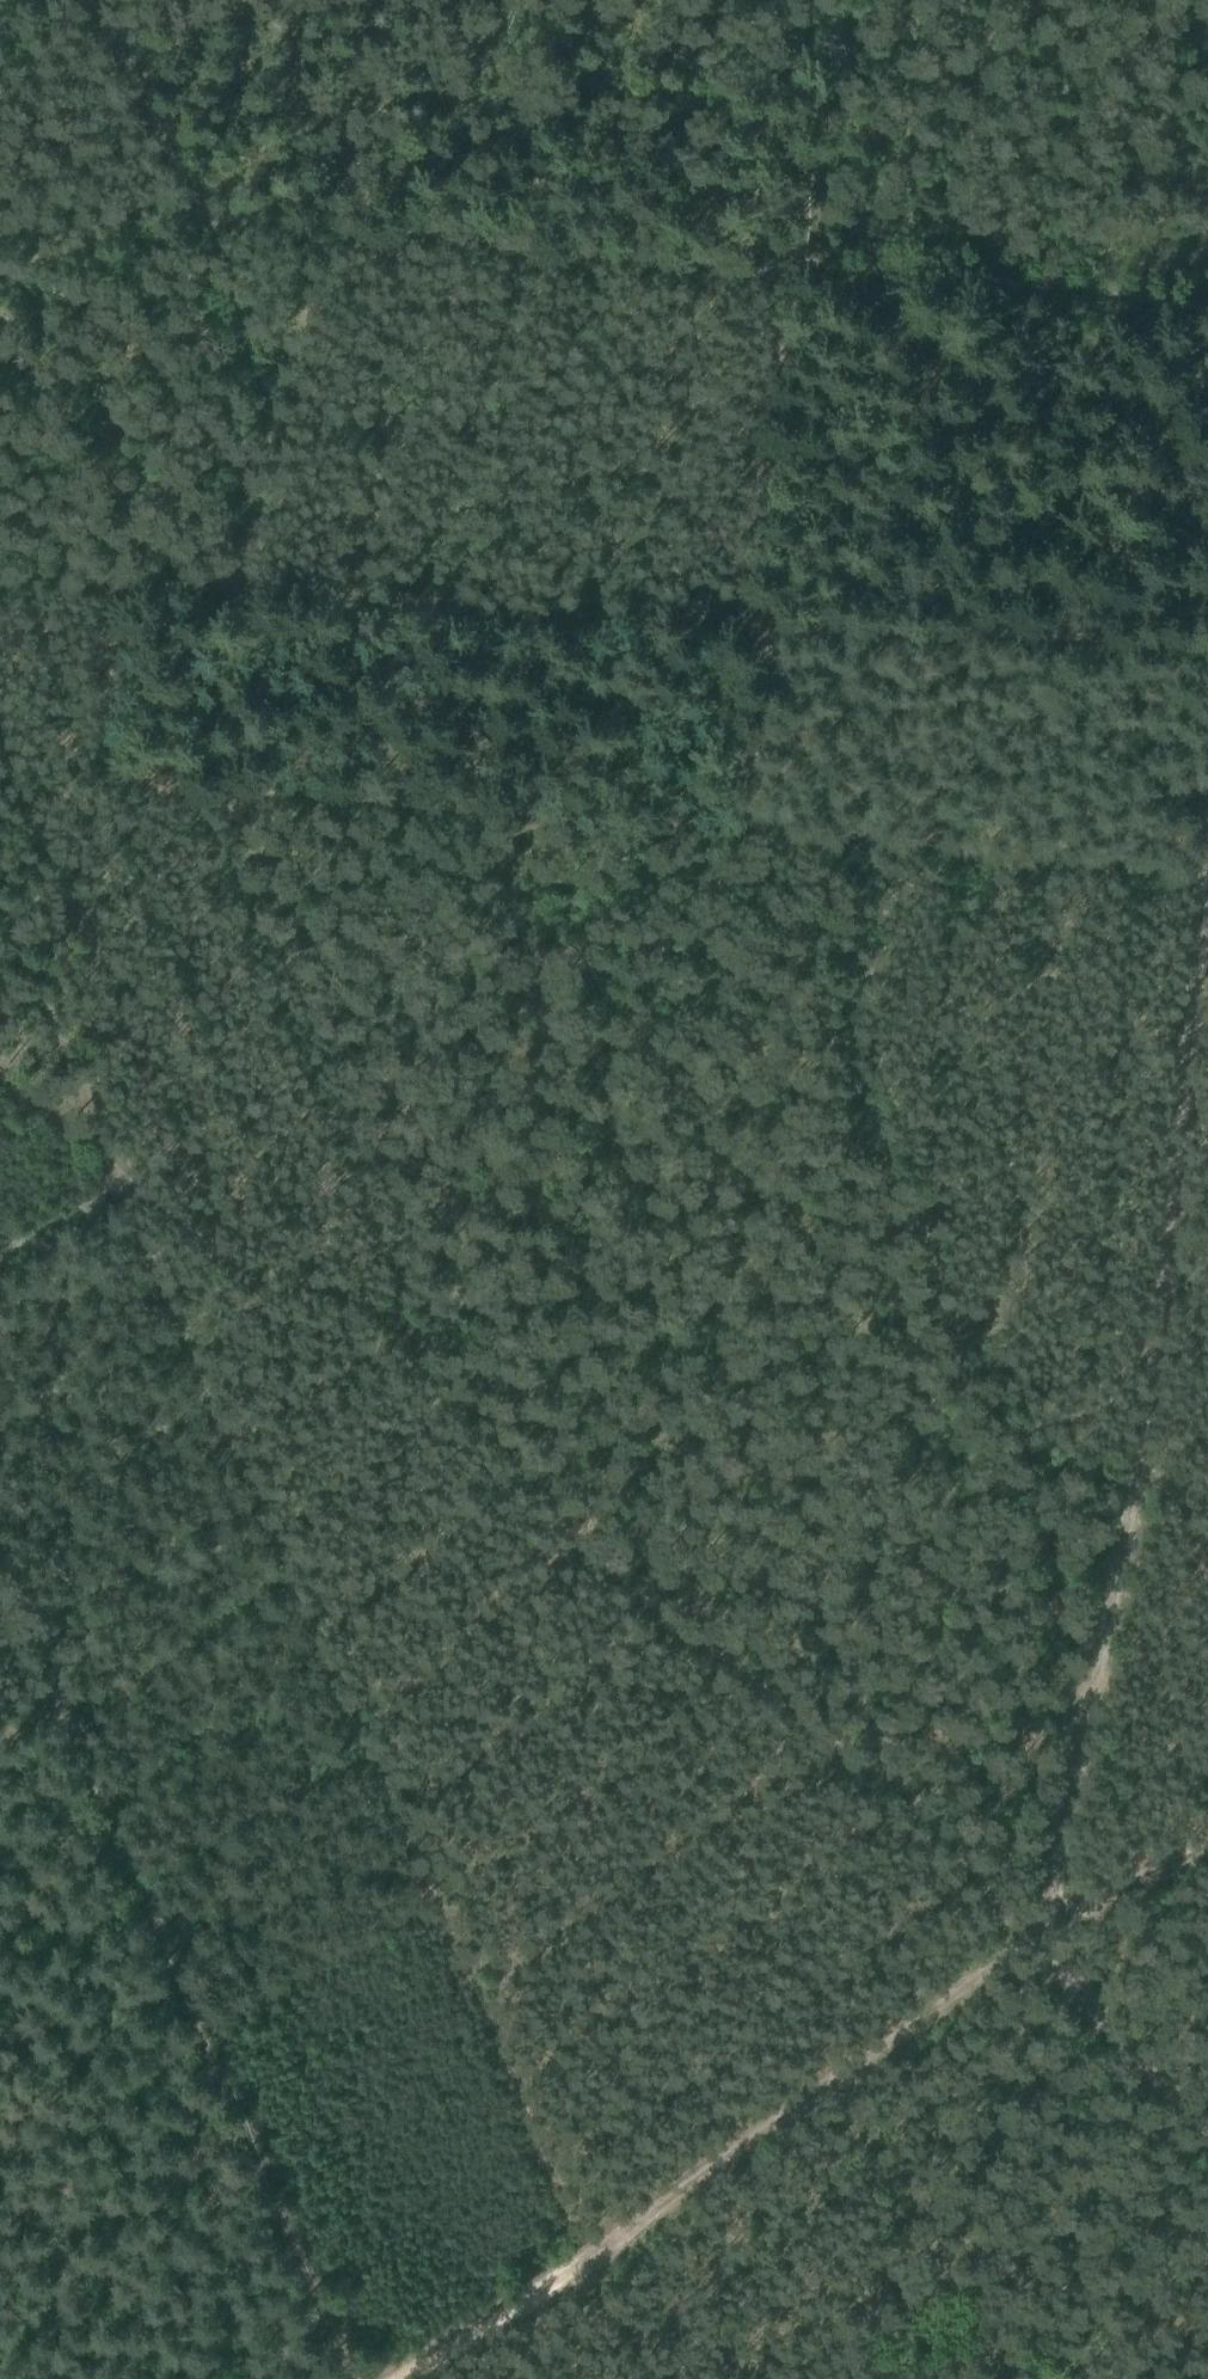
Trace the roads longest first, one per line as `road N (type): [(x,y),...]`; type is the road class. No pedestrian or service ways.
road 1 (track): [(817,0),(743,613),(739,830),(1010,1442),(1207,1479)]
road 2 (track): [(1044,1937),(872,1767),(616,1582),(380,1306),(237,1270),(115,1170),(108,1134),(0,908)]
road 3 (track): [(191,171),(227,246),(285,409),(284,463),(239,586),(1207,630)]
road 4 (track): [(1044,1937),(1128,1464),(1207,809)]
road 5 (track): [(191,171),(248,224),(790,258),(1207,297)]
road 6 (track): [(353,2378),(0,1606)]
road 7 (track): [(410,2378),(570,2280),(1044,1937)]
road 8 (track): [(1207,2133),(1044,1937)]
road 9 (track): [(77,0),(191,171)]

